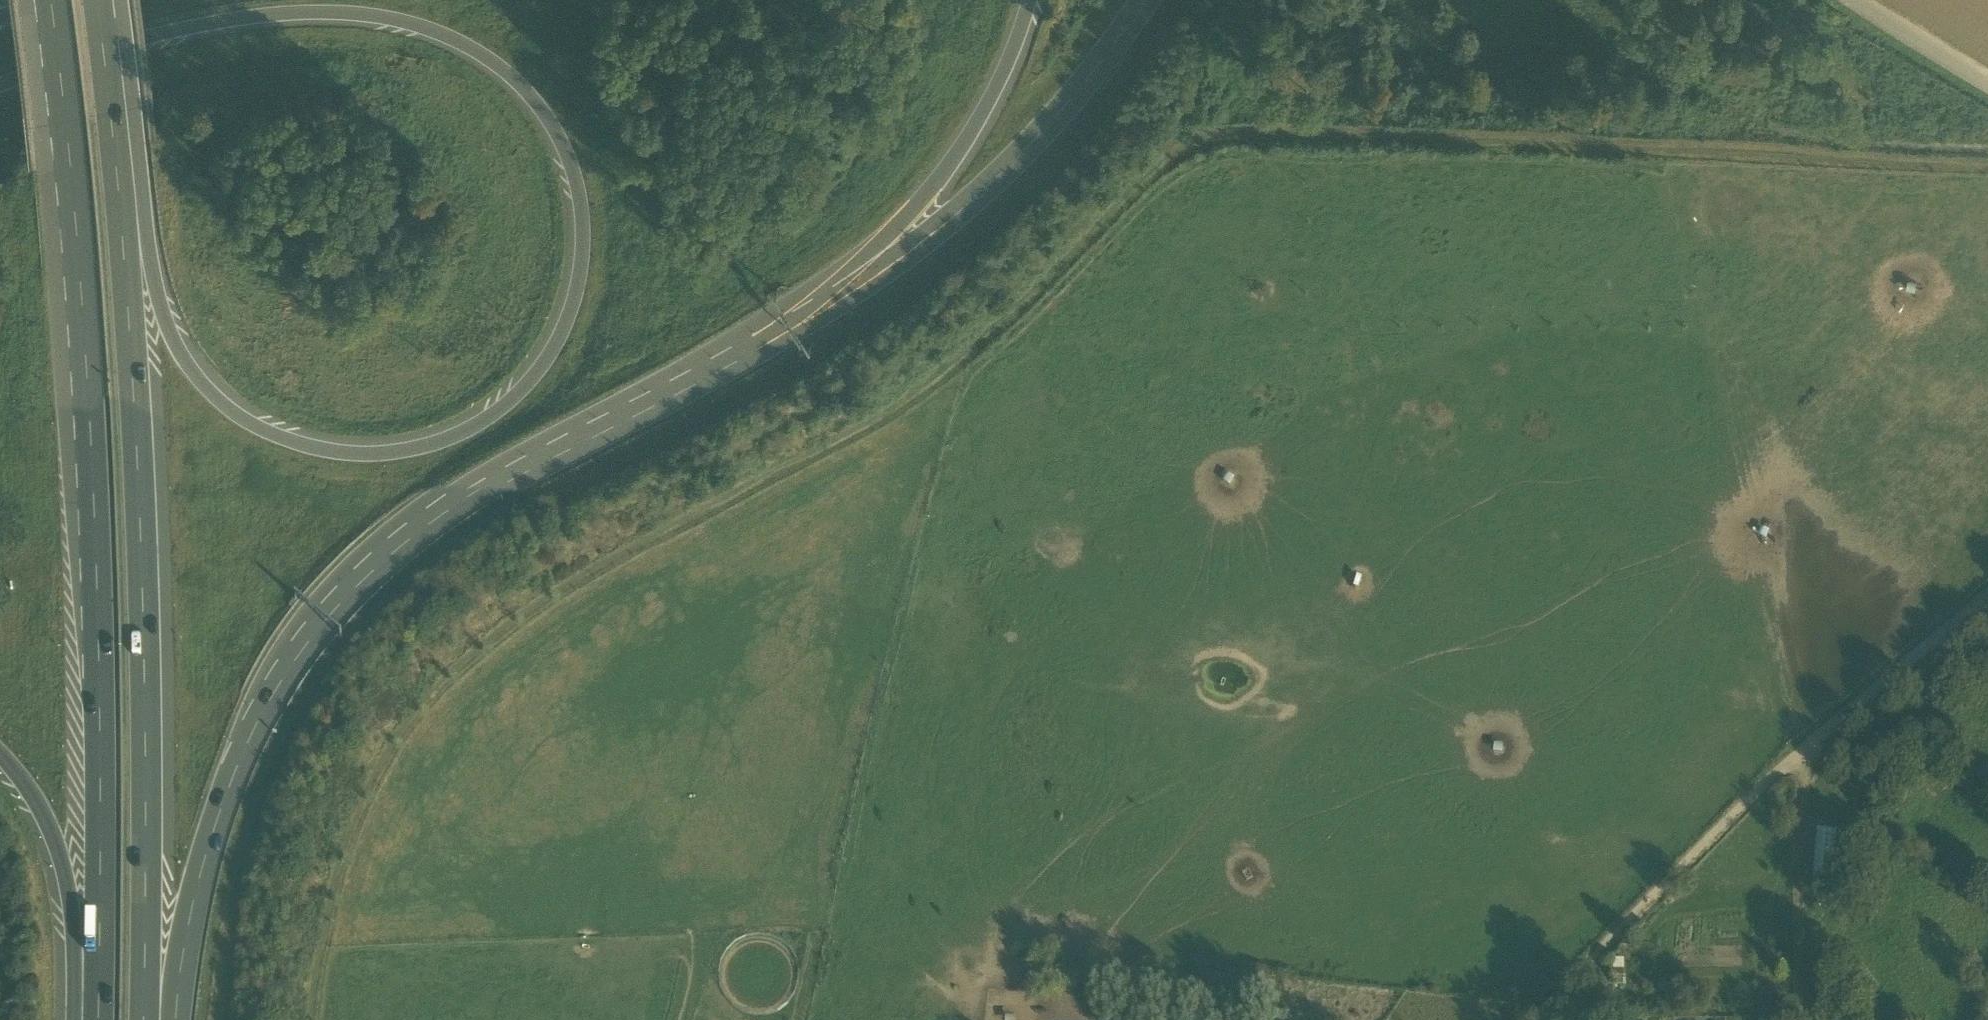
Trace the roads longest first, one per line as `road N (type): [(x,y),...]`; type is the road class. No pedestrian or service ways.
road 1 (motorway): [(0,92),(202,30),(310,17),(389,24),(478,54),(542,106),(568,147),(585,220),(579,296),(546,367),(491,421),(391,455),(320,449),(249,422),(179,344),(128,240)]
road 2 (motorway): [(176,1019),(215,838),(251,737),(299,653),(348,592),(405,543),(527,465),(860,268)]
road 3 (motorway): [(40,0),(90,478),(92,981)]
road 4 (motorway): [(148,1019),(151,706),(128,240)]
road 5 (track): [(1531,1019),(1802,751),(1987,598)]
road 6 (motorway): [(860,268),(986,182),(1070,98),(1147,0)]
road 7 (motorway): [(860,268),(988,112),(1036,0)]
road 8 (motorway): [(0,756),(49,817),(92,981)]
road 9 (motorway): [(128,240),(102,0)]
road 10 (unclassified): [(1850,0),(1987,85)]

